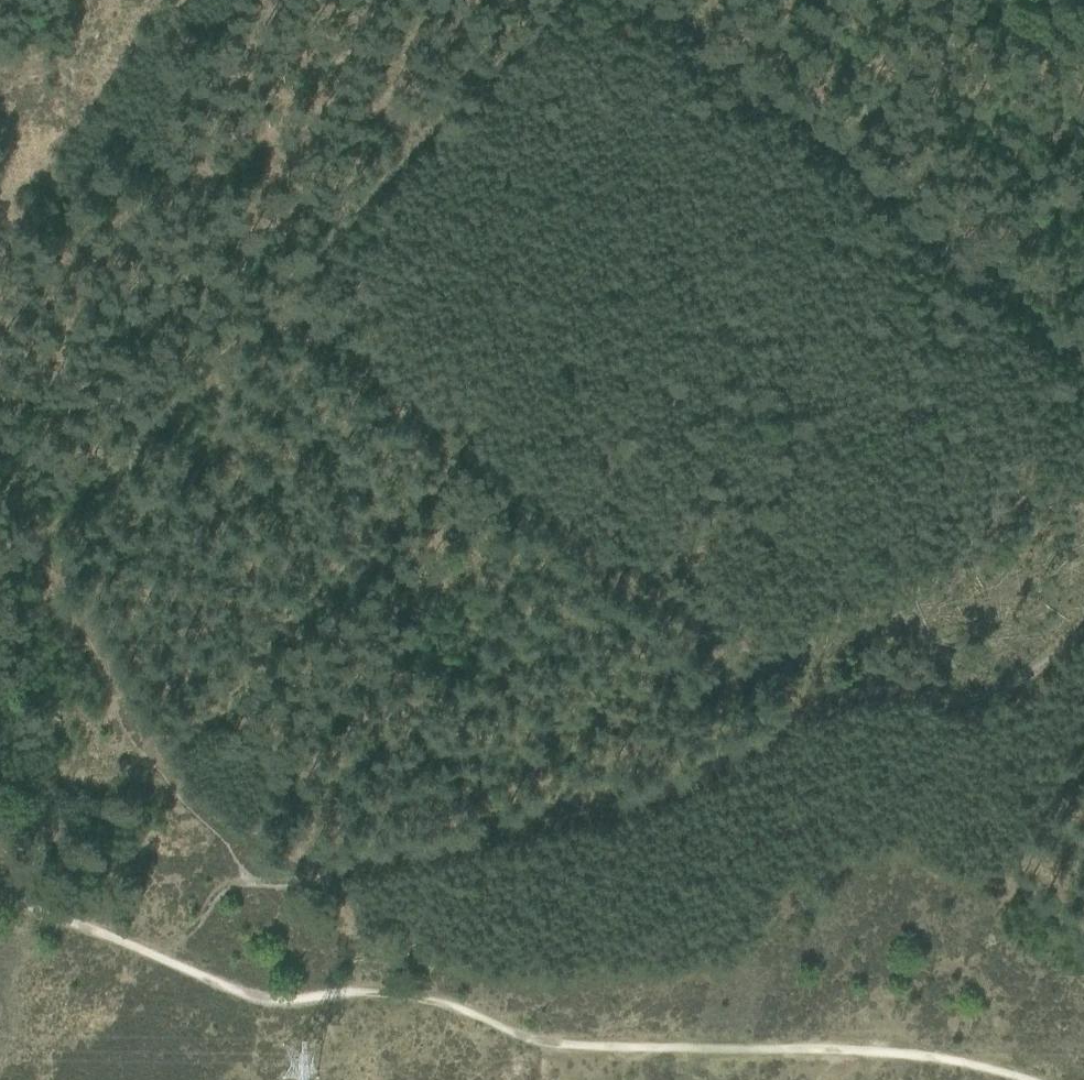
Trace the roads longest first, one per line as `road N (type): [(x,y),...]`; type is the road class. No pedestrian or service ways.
road 1 (track): [(30,539),(130,709),(151,767),(249,877),(285,886),(683,790),(787,716),(857,685),(981,706),(1083,623)]
road 2 (track): [(30,539),(543,0)]
road 3 (track): [(620,0),(1025,303),(1083,359)]

